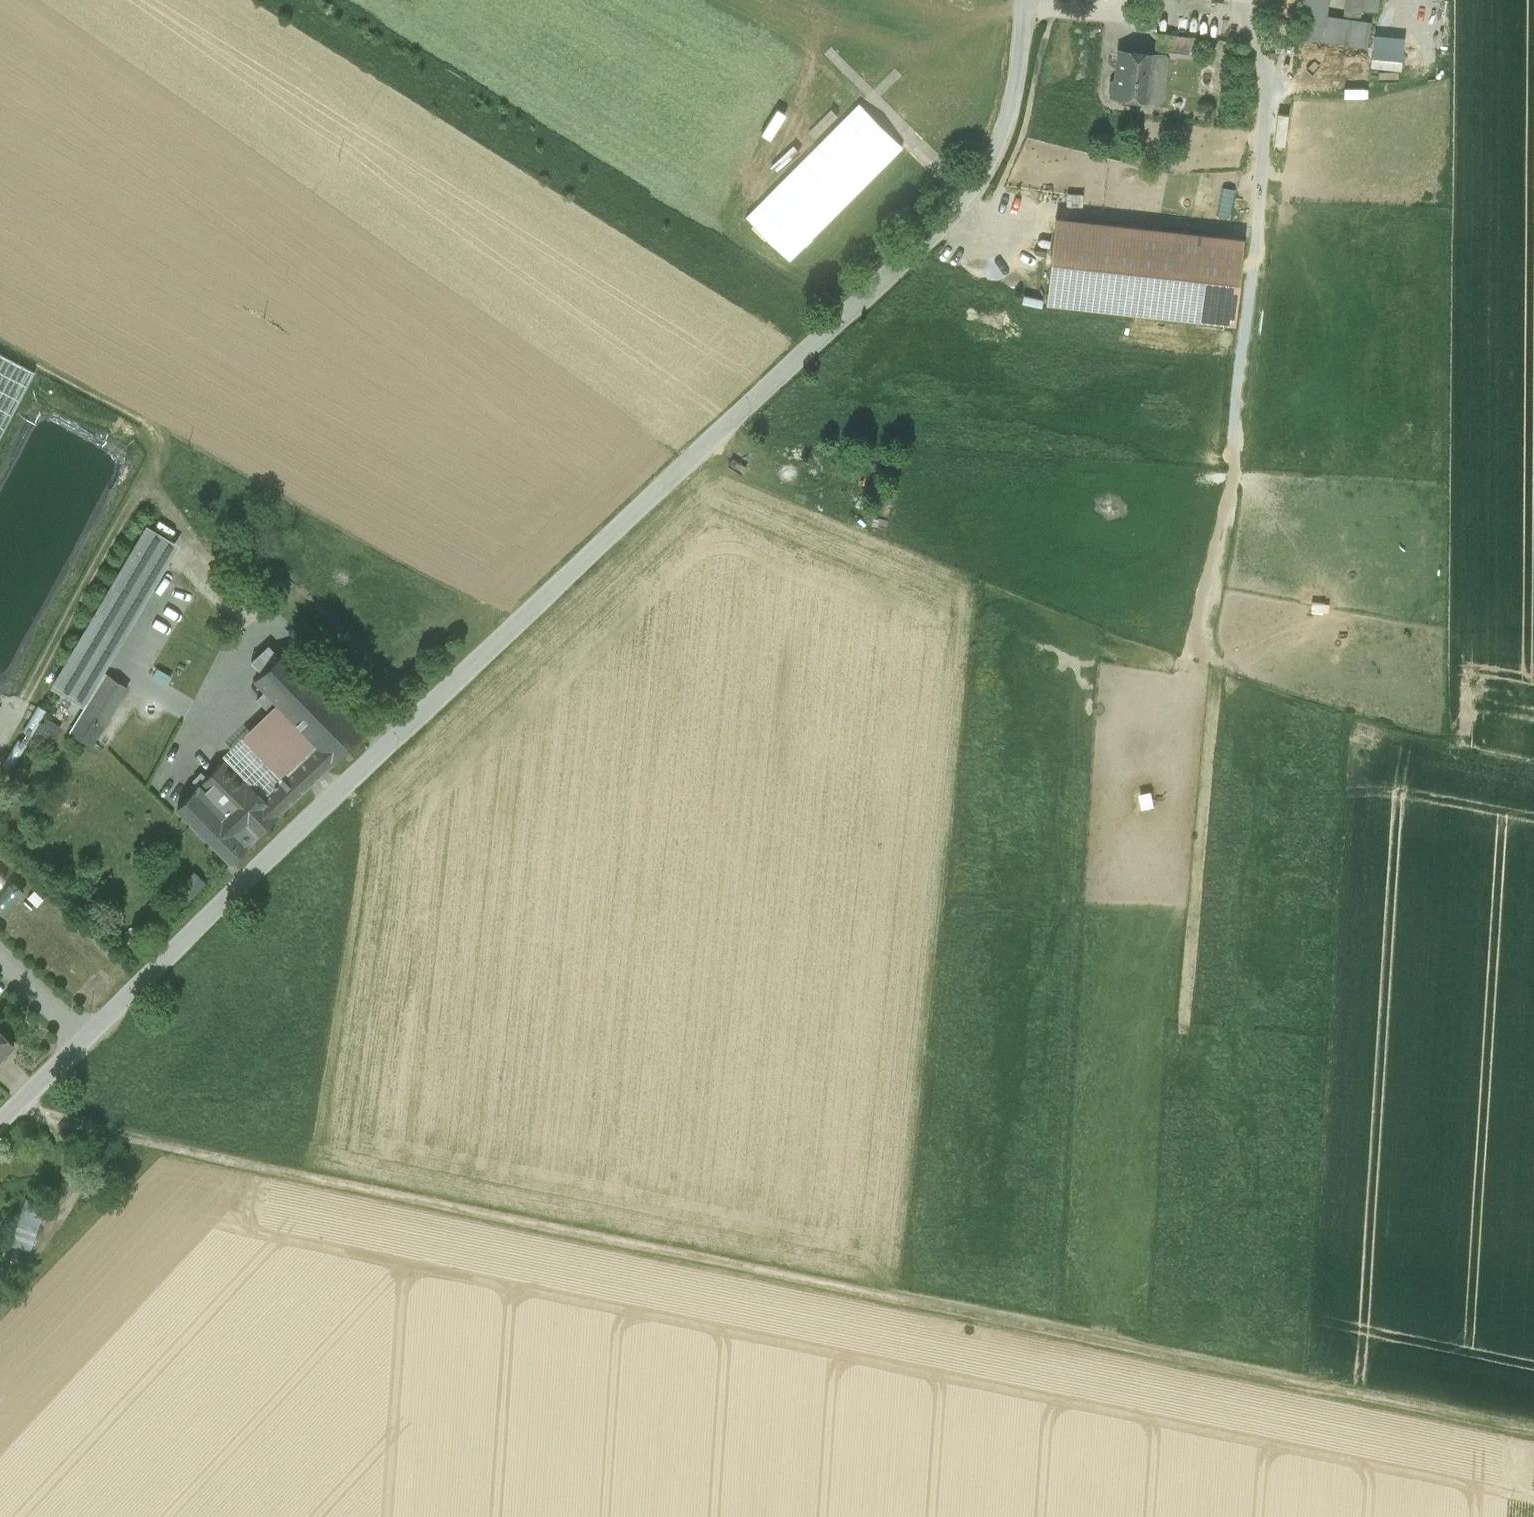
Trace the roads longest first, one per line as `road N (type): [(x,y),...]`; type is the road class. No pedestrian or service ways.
road 1 (unclassified): [(1023,0),(1022,44),(995,149),(907,266),(0,1124)]

